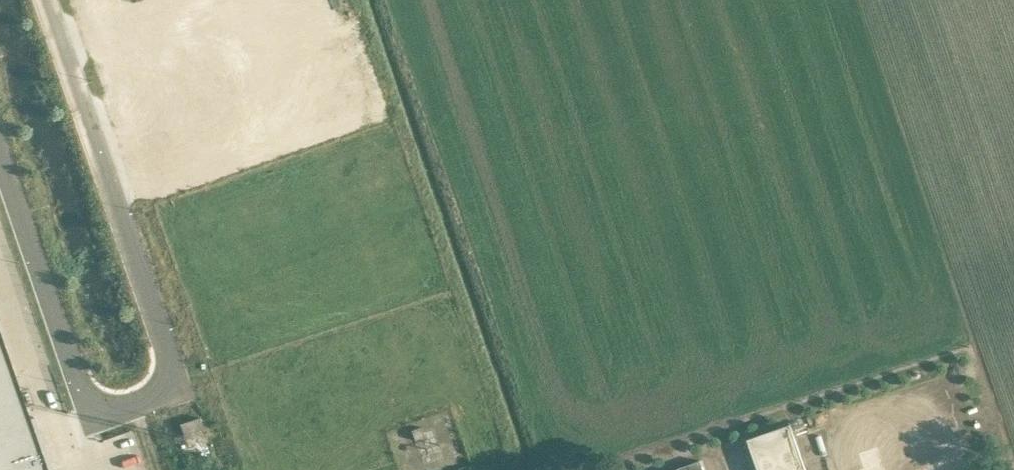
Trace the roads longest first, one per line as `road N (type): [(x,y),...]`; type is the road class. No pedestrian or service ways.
road 1 (unclassified): [(0,155),(91,414),(181,383),(46,0)]

